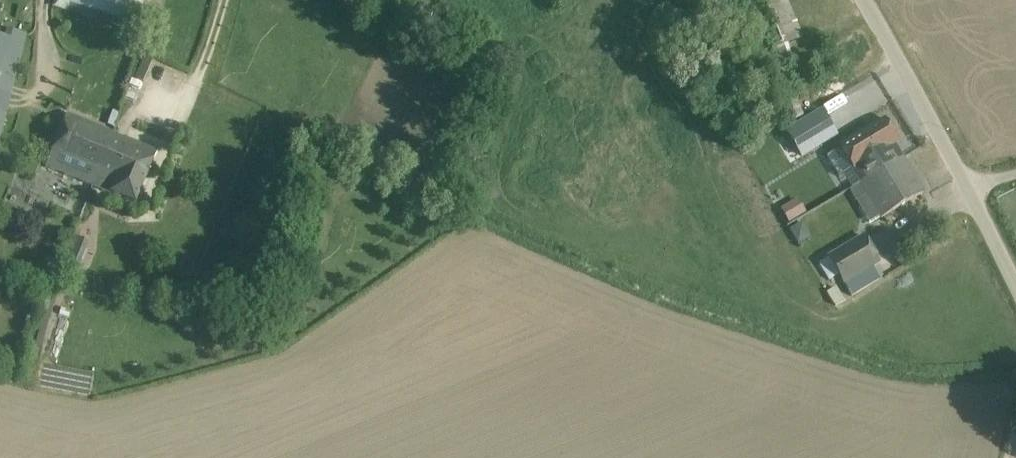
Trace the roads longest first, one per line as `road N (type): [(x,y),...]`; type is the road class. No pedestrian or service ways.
road 1 (unclassified): [(1015,285),(862,0)]

